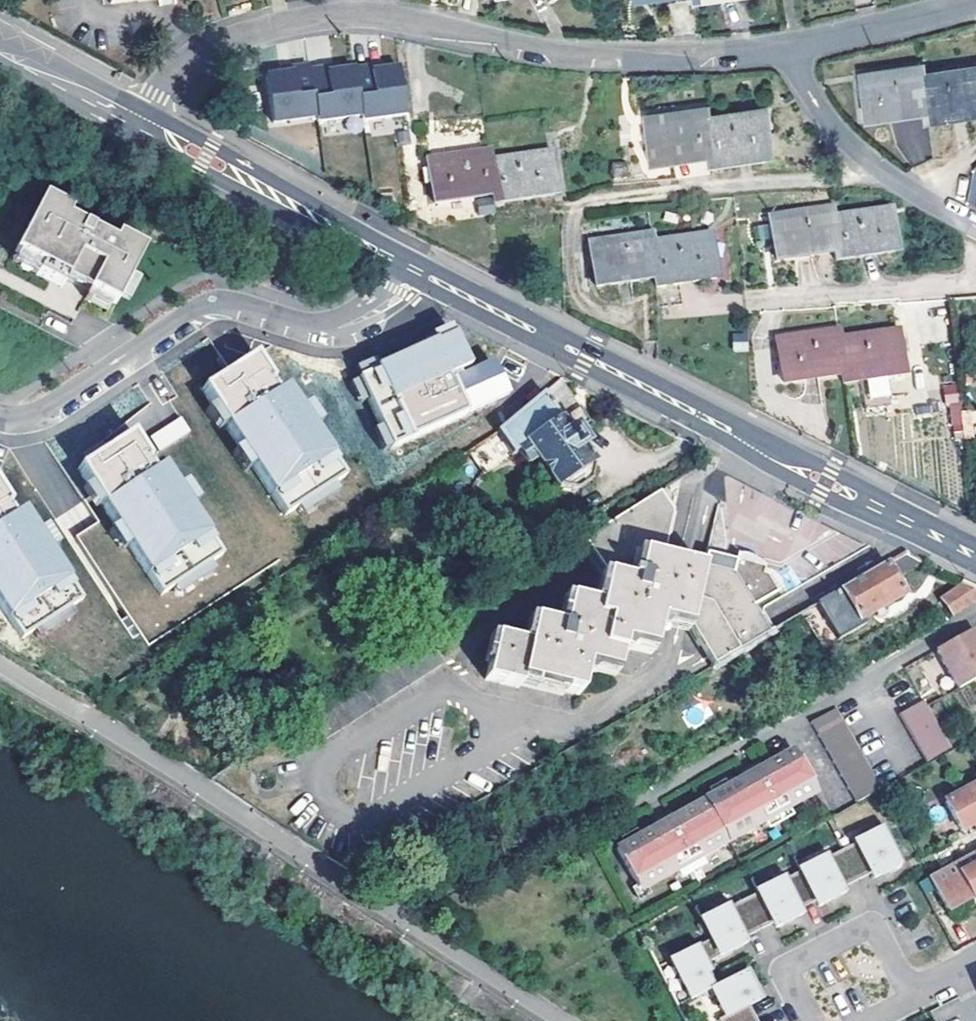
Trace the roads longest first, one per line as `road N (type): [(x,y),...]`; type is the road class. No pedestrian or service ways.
road 1 (residential): [(139,122),(154,93),(194,52),(322,18),(408,22),(563,56),(669,58),(790,47)]
road 2 (secondary): [(975,557),(431,281)]
road 3 (secondary): [(396,261),(139,122)]
road 4 (residential): [(790,47),(839,133),(894,180),(975,228)]
road 5 (residential): [(219,304),(56,404),(0,416)]
road 6 (residential): [(906,991),(876,933),(859,931),(789,971),(809,1020)]
road 7 (residential): [(790,47),(975,3)]
road 8 (secondary): [(139,122),(0,54)]
road 9 (residential): [(219,304),(326,329),(368,316)]

